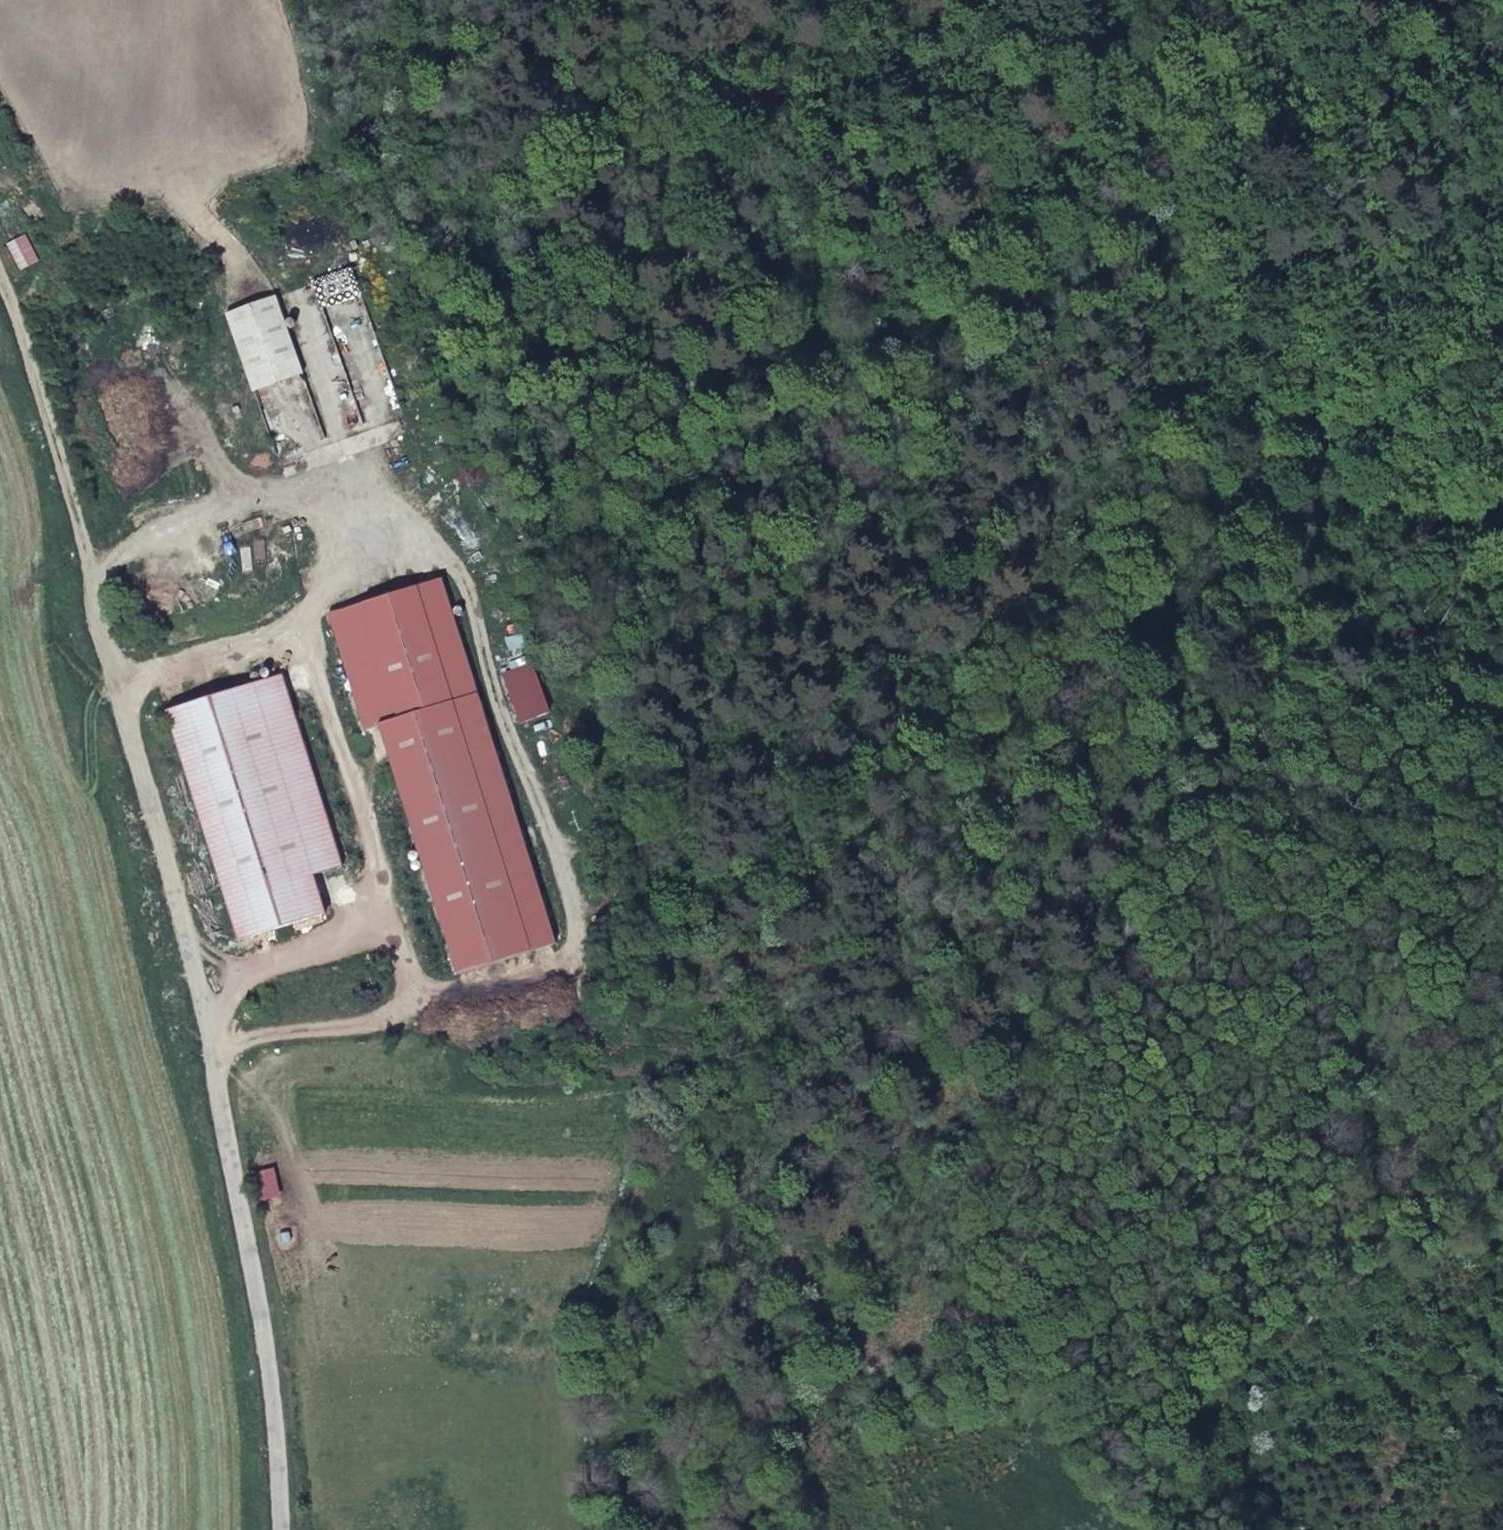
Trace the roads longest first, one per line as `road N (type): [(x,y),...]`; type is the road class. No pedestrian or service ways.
road 1 (track): [(0,281),(123,683),(190,962),(268,1333),(296,1529)]

